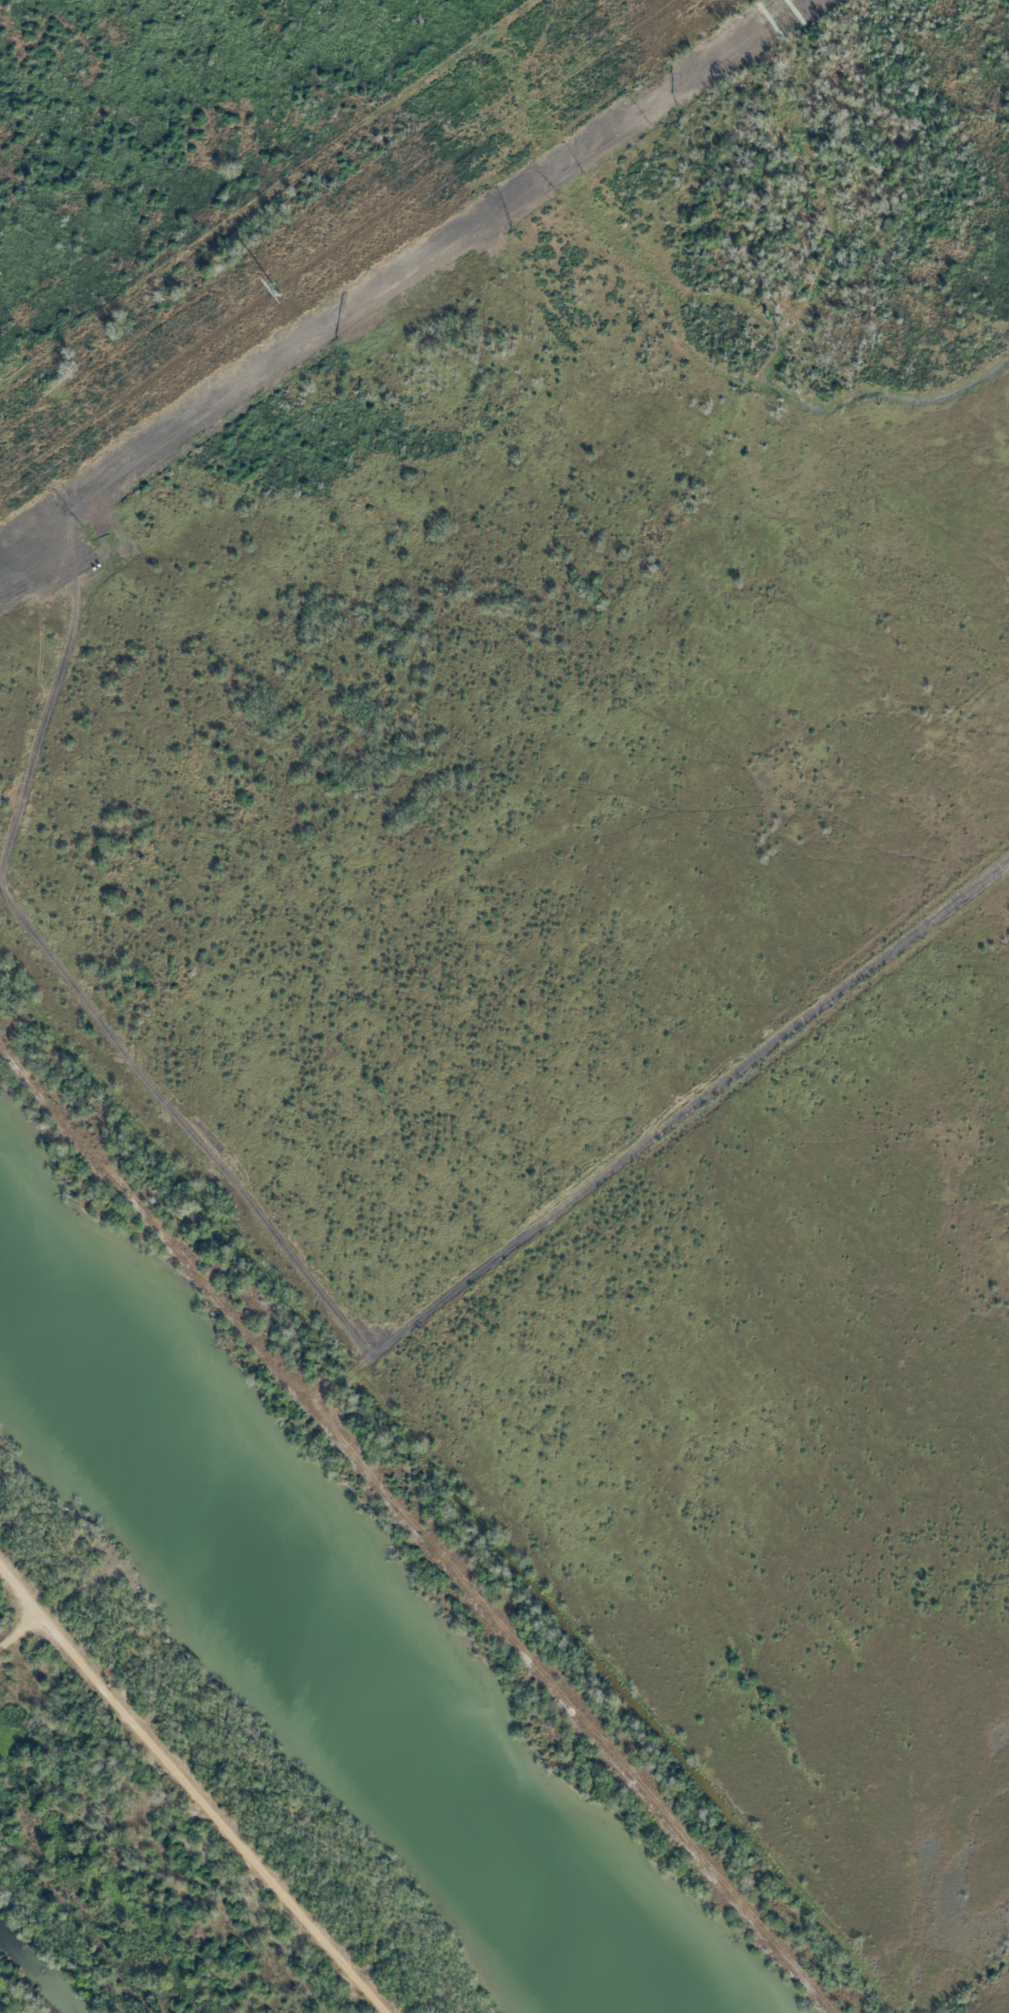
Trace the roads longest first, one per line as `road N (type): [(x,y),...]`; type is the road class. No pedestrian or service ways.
road 1 (track): [(310,1400),(1008,857)]
road 2 (residential): [(391,2012),(0,1559)]

